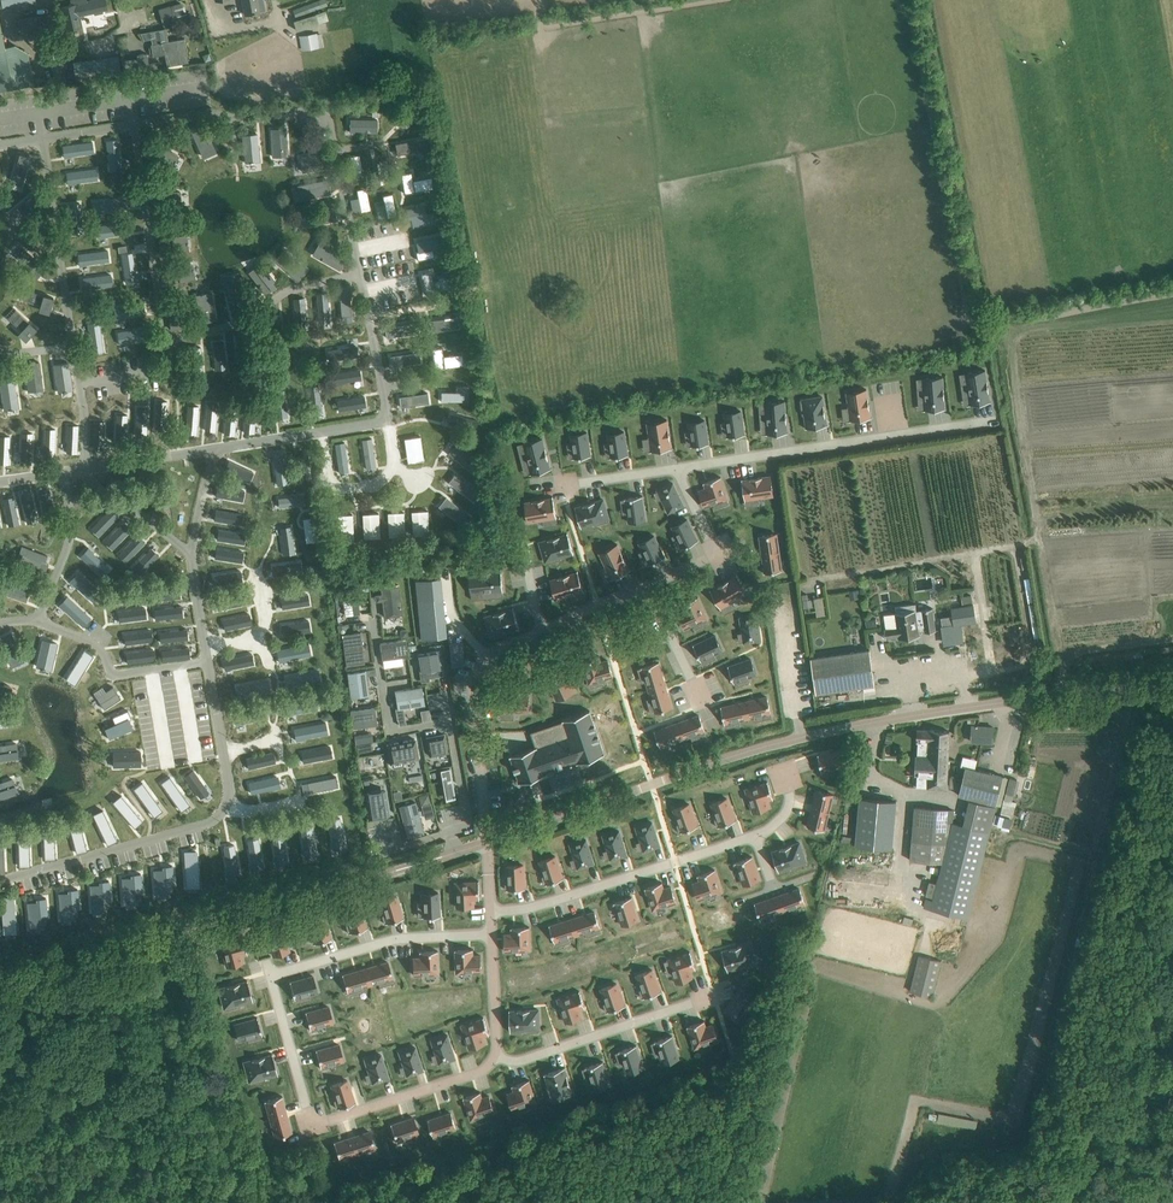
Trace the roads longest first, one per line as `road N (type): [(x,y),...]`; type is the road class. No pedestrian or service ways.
road 1 (unclassified): [(488,841),(802,737),(995,703),(1172,687)]
road 2 (residential): [(492,934),(395,939),(279,973),(273,985),(315,1121),(480,1072),(497,1054)]
road 3 (unclassified): [(0,975),(488,841)]
road 4 (residential): [(491,911),(538,905),(773,828),(789,804),(780,764)]
road 5 (residential): [(488,841),(473,691),(487,657),(648,588)]
road 6 (residential): [(999,419),(677,468)]
road 7 (residential): [(714,994),(530,1059),(497,1054)]
road 8 (residential): [(648,588),(716,553),(677,468)]
road 9 (residential): [(677,468),(531,486)]
road 10 (residential): [(648,588),(703,706)]

